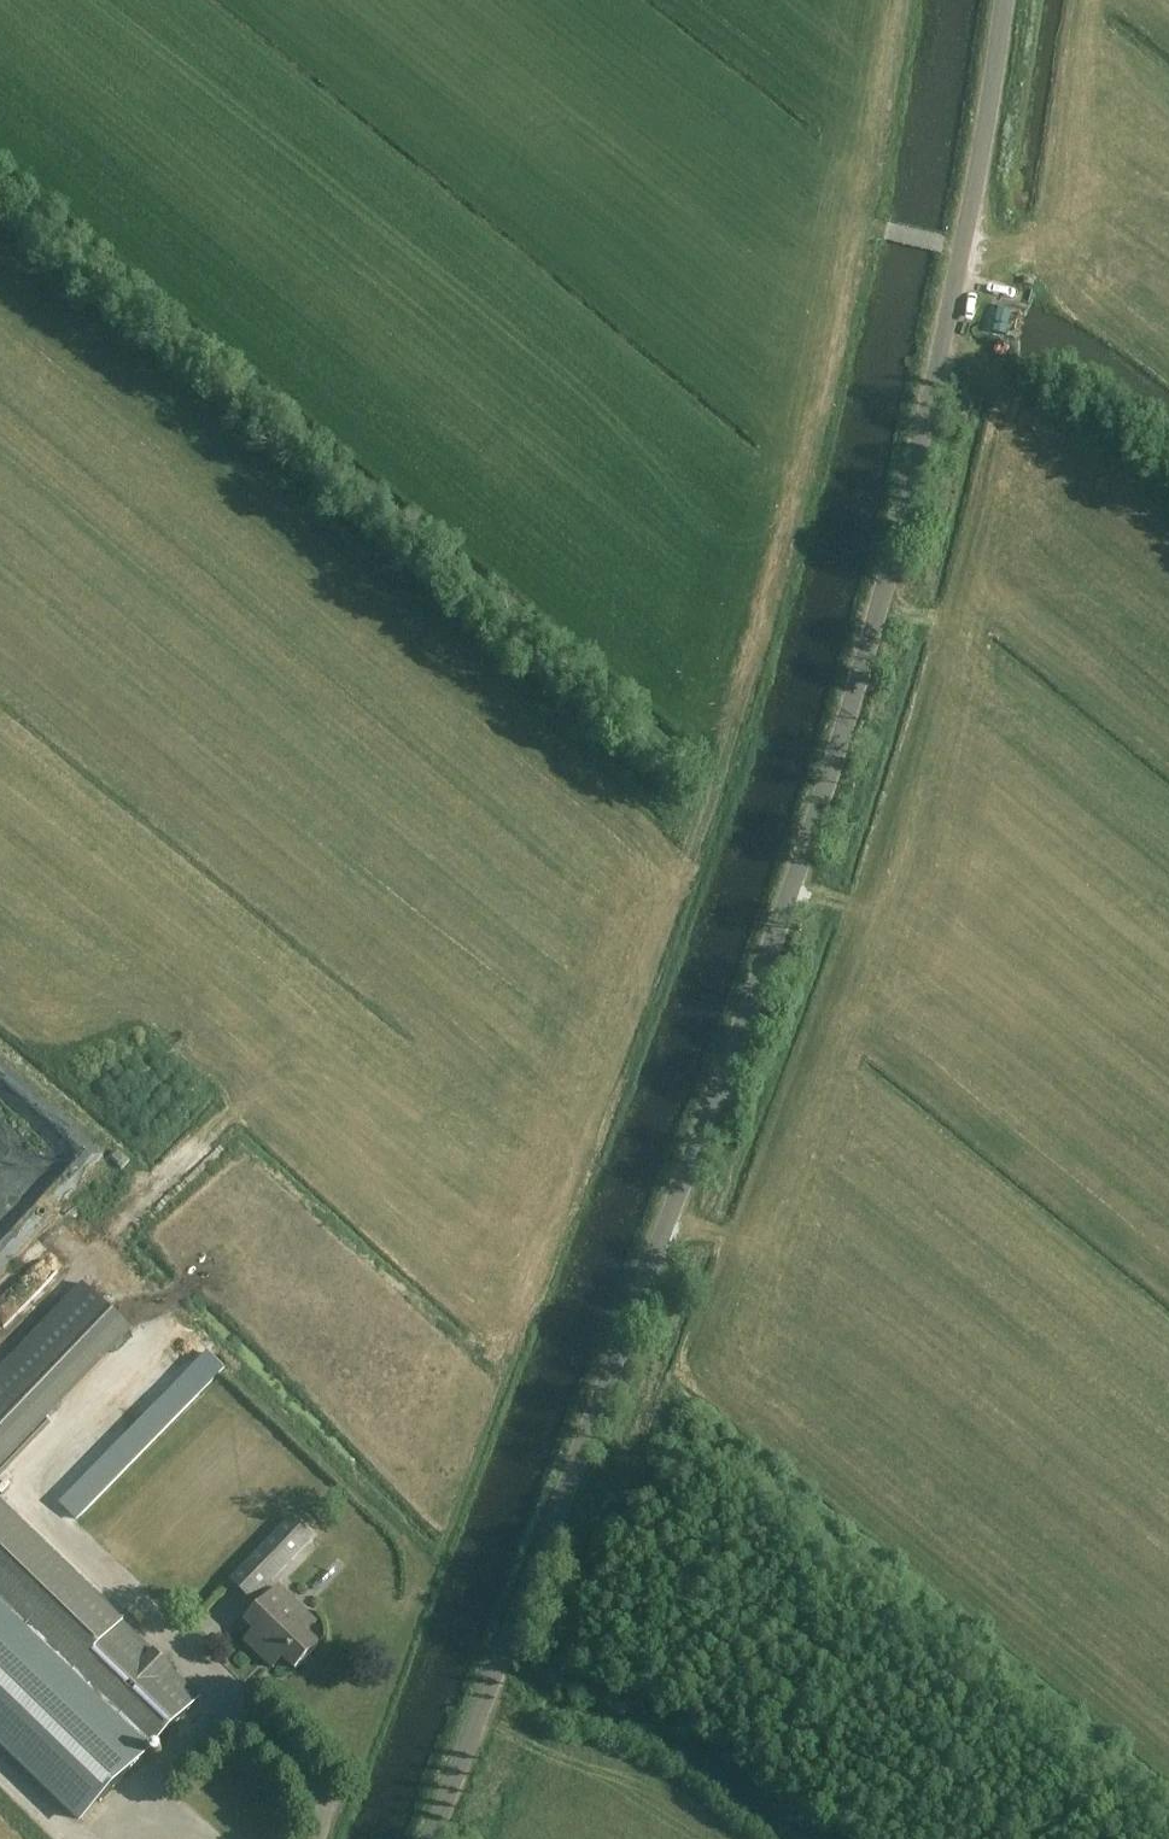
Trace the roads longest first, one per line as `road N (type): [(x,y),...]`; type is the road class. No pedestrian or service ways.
road 1 (unclassified): [(432,1838),(669,1221),(853,699),(961,255),(1004,0)]

